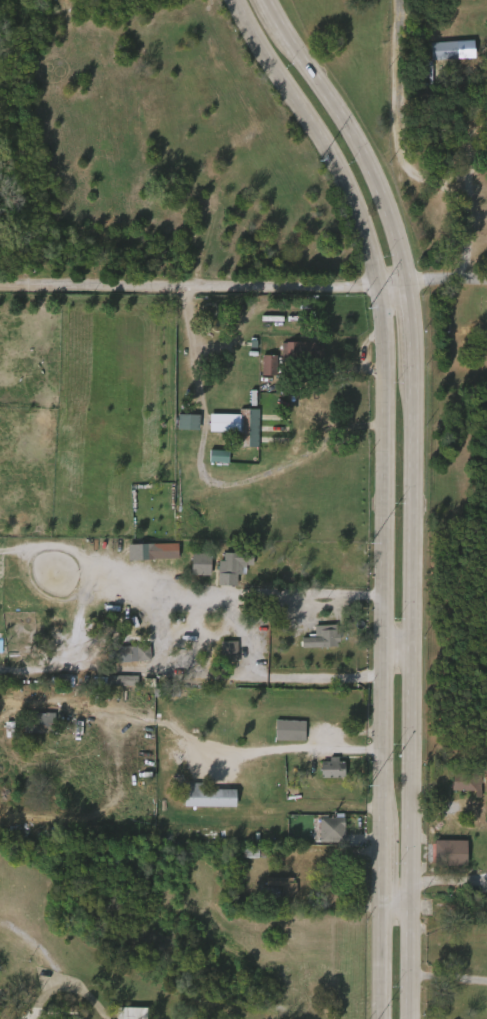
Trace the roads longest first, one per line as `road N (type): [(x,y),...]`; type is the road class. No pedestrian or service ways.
road 1 (secondary): [(360,225),(388,385),(376,1018)]
road 2 (secondary): [(409,1018),(416,381)]
road 3 (residential): [(0,284),(303,291),(409,285)]
road 4 (secondary): [(409,285),(364,148),(272,10)]
road 5 (secondary): [(234,0),(336,167),(360,225)]

